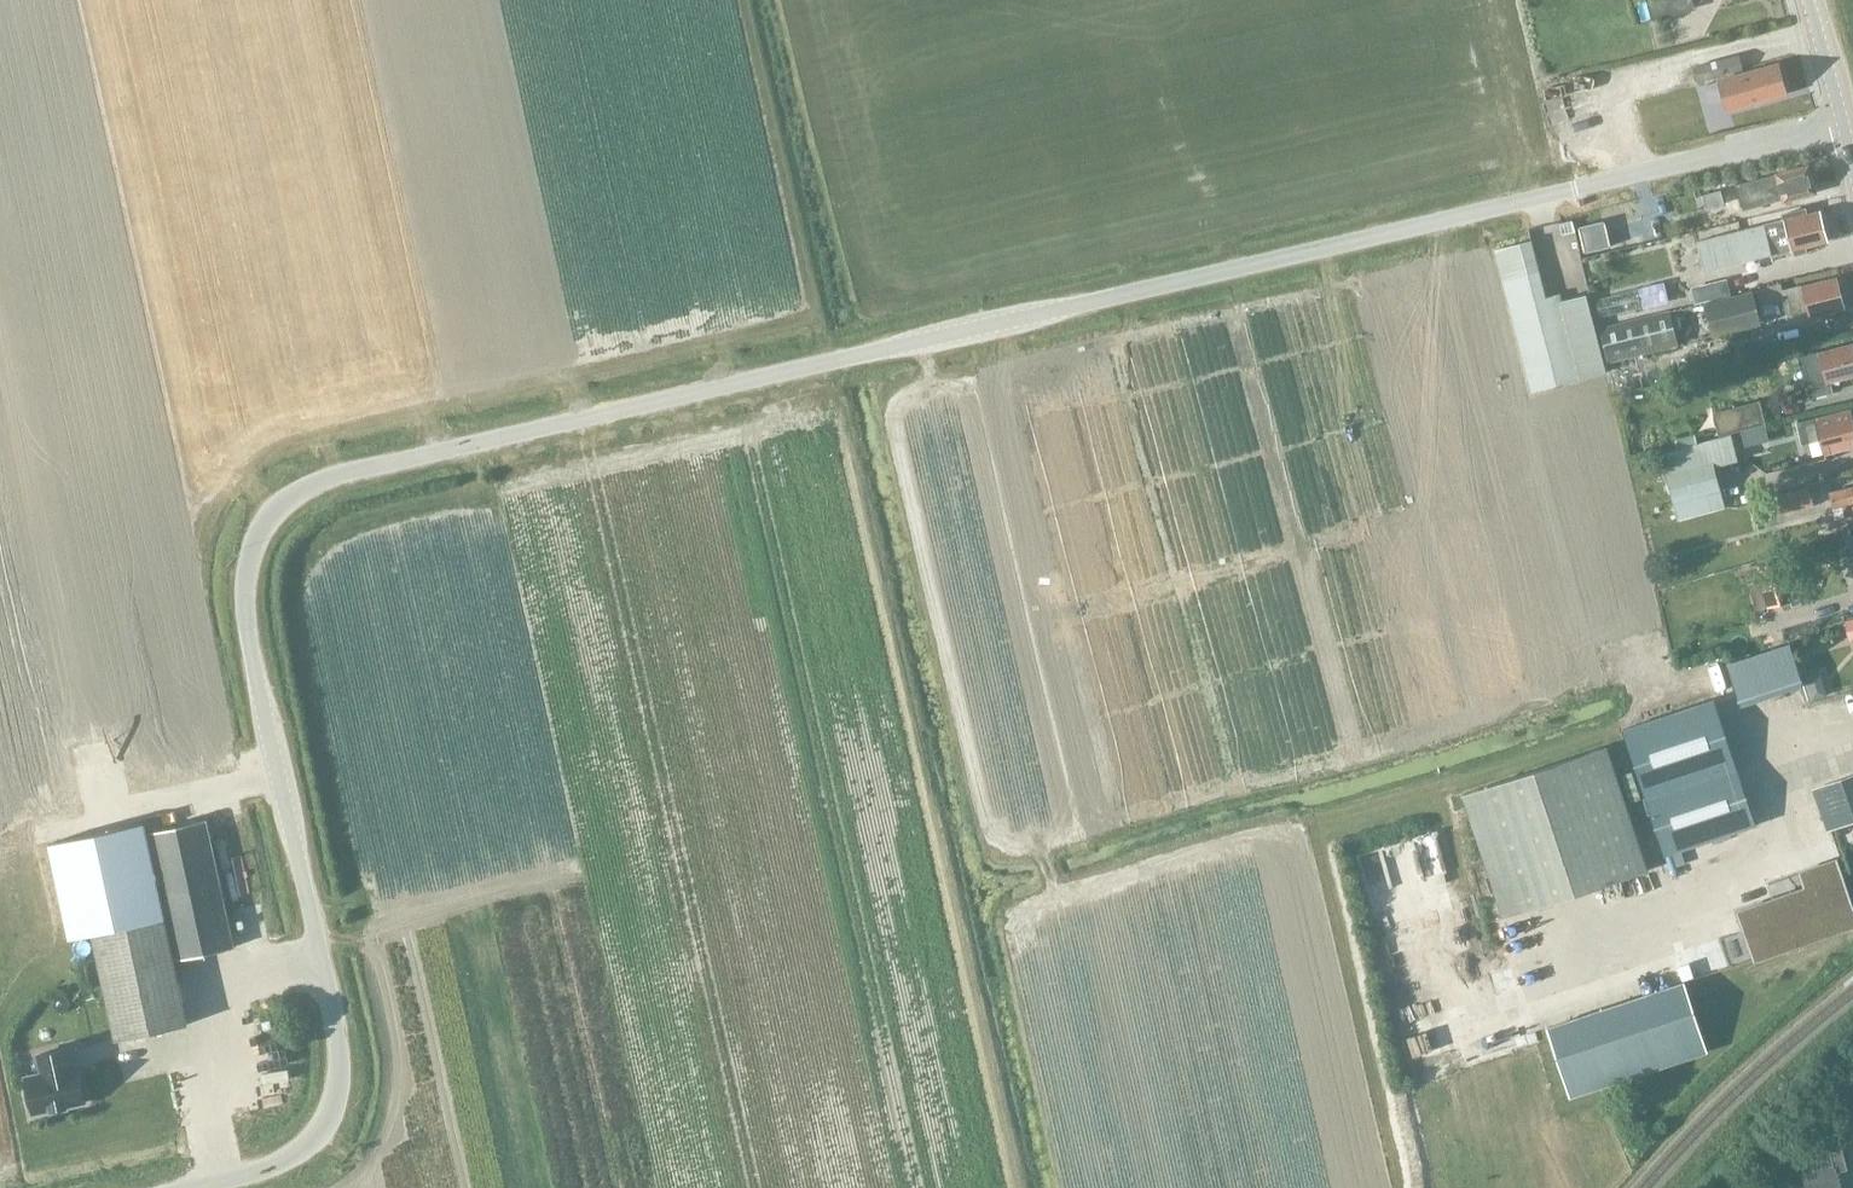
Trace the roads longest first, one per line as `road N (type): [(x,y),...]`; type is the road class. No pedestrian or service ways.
road 1 (unclassified): [(195,1187),(300,1152),(330,1102),(340,1049),(241,607),(257,543),(311,488),(1844,127)]
road 2 (tertiary): [(1844,127),(1808,0)]

